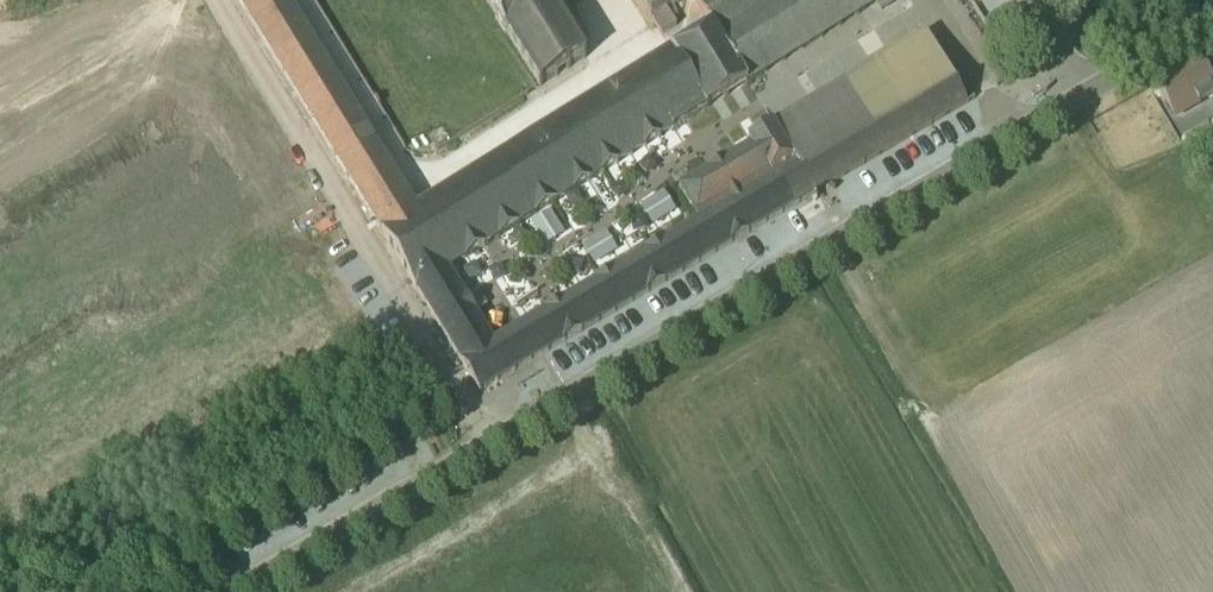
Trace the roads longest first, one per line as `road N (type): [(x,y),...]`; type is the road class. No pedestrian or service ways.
road 1 (unclassified): [(1212,20),(234,591)]

